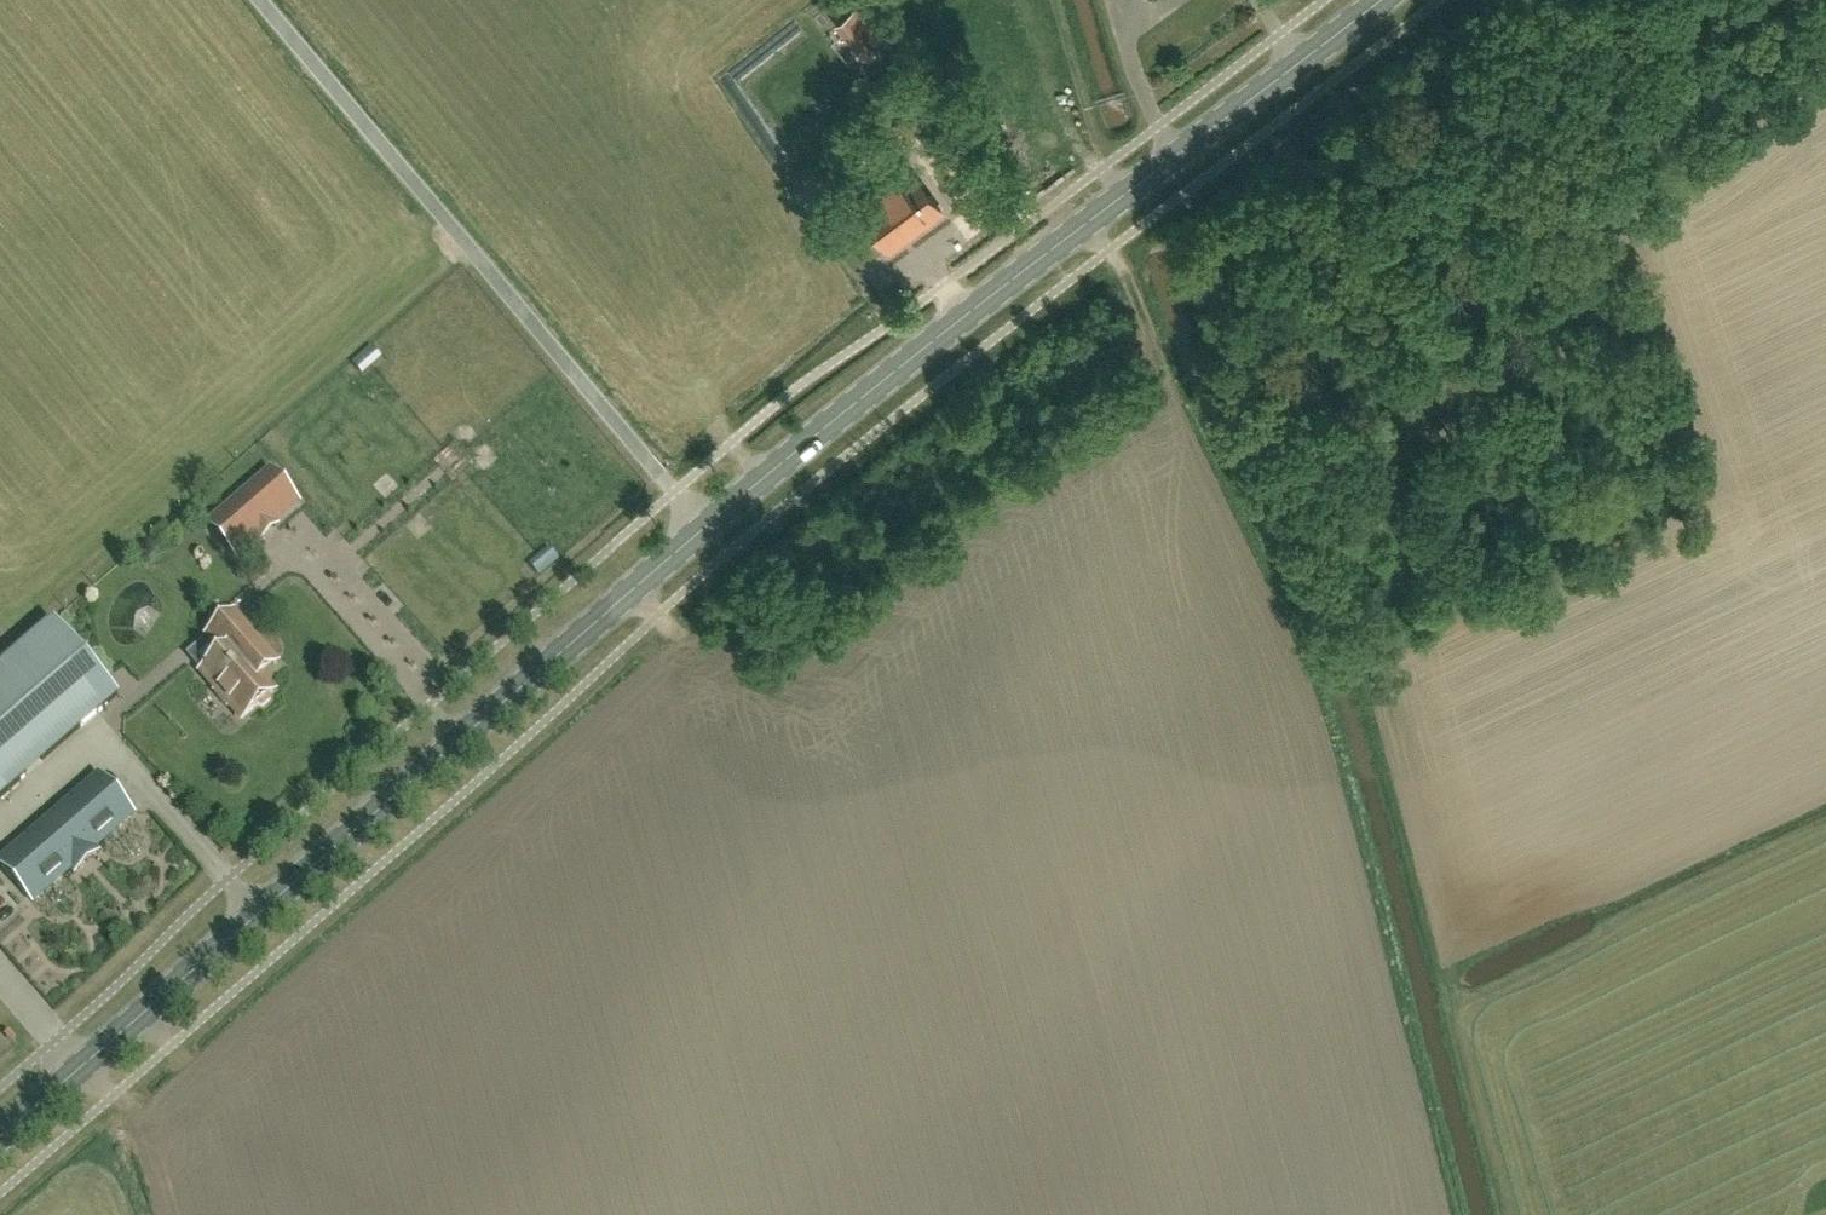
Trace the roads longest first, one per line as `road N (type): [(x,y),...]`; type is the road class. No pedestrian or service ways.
road 1 (primary): [(0,1136),(768,476),(1378,0)]

